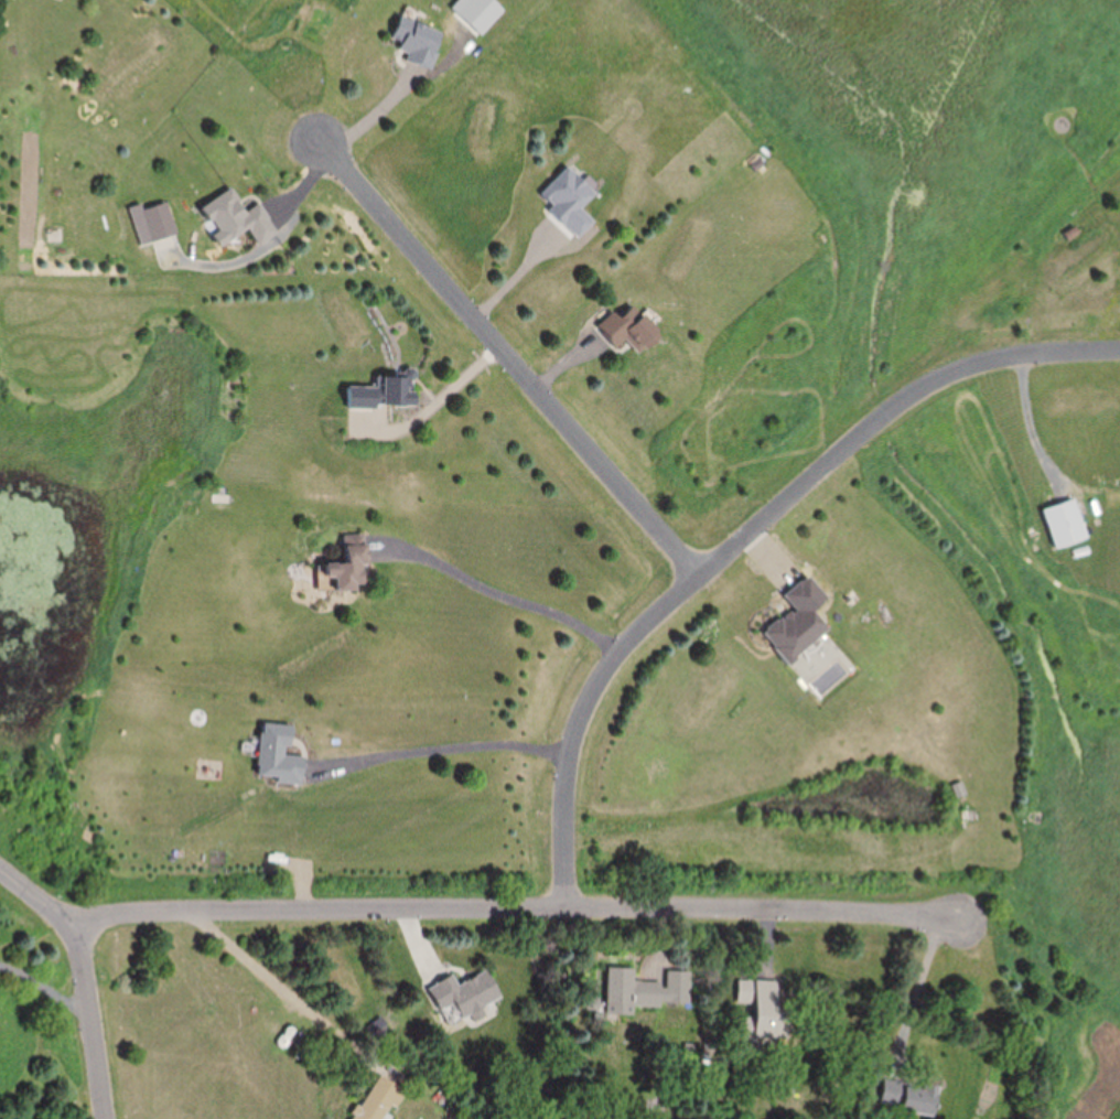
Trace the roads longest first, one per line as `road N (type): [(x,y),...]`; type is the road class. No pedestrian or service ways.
road 1 (residential): [(79,916),(220,906),(566,904),(916,918),(959,932)]
road 2 (residential): [(1119,344),(990,358),(945,373),(837,452),(639,627),(600,679),(580,725),(566,904)]
road 3 (residential): [(700,573),(322,141)]
road 4 (residential): [(79,916),(107,1118)]

